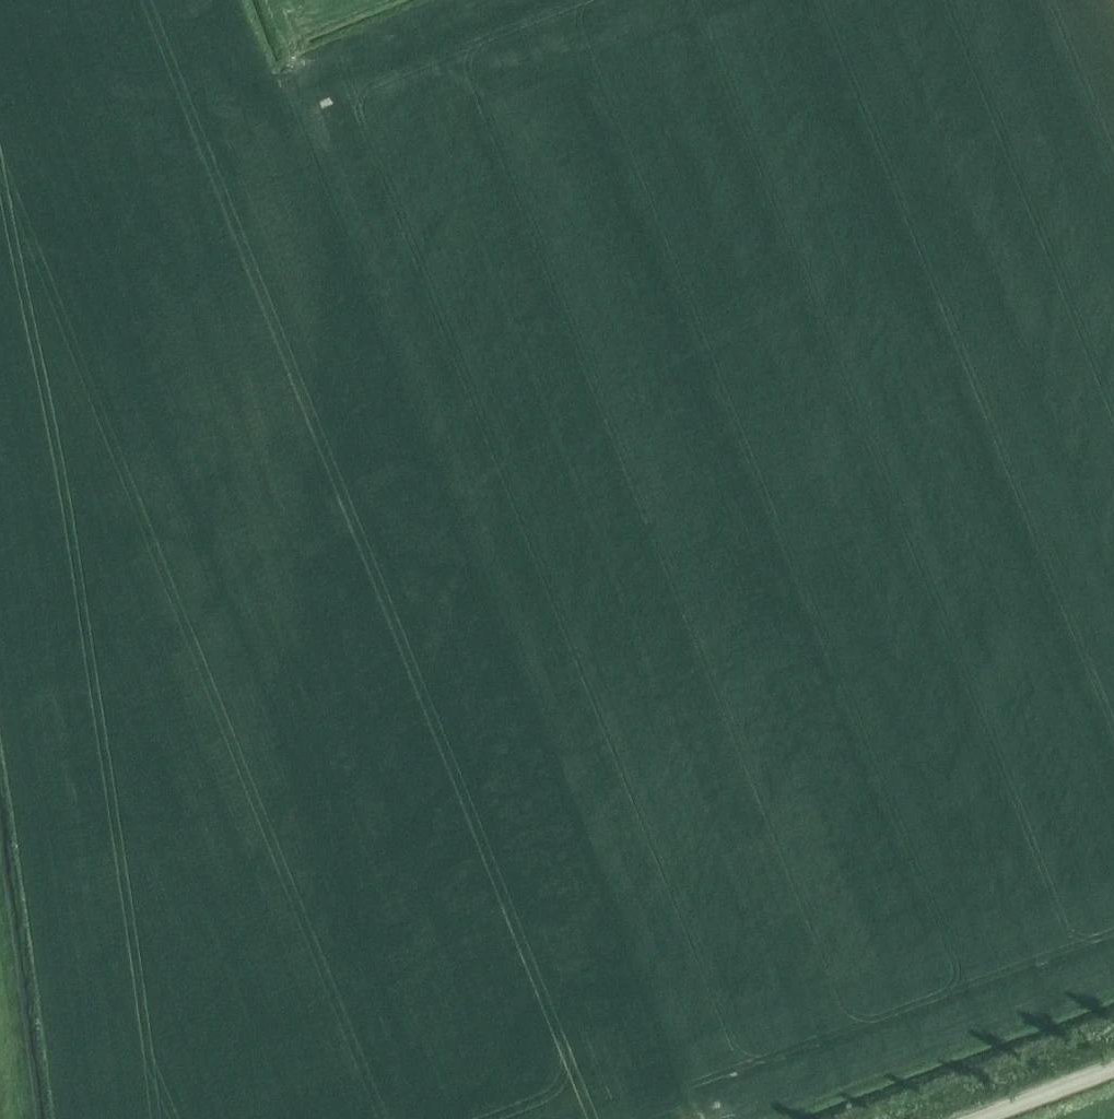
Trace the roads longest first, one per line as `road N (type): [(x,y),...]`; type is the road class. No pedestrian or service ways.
road 1 (unclassified): [(973,1118),(1113,1067)]

